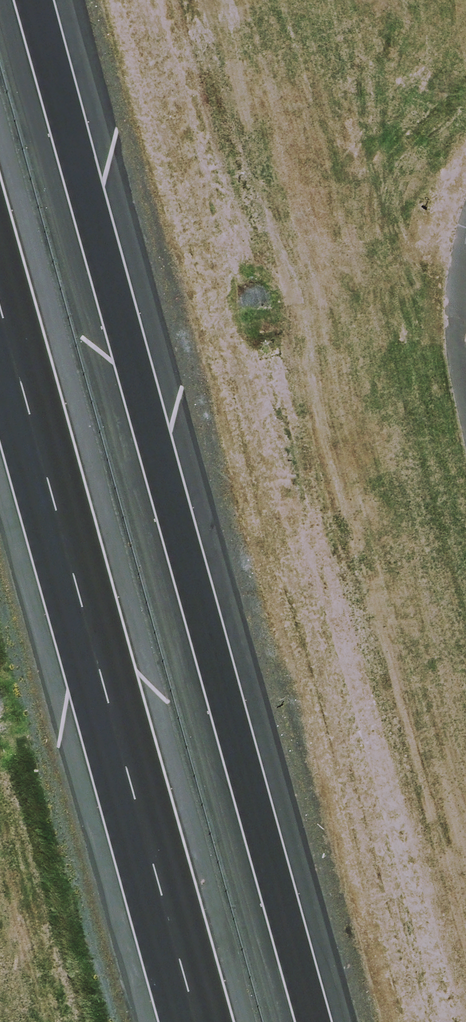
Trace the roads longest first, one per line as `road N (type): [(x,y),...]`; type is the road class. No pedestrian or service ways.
road 1 (motorway): [(33,0),(312,1021)]
road 2 (motorway): [(196,1021),(0,314)]

